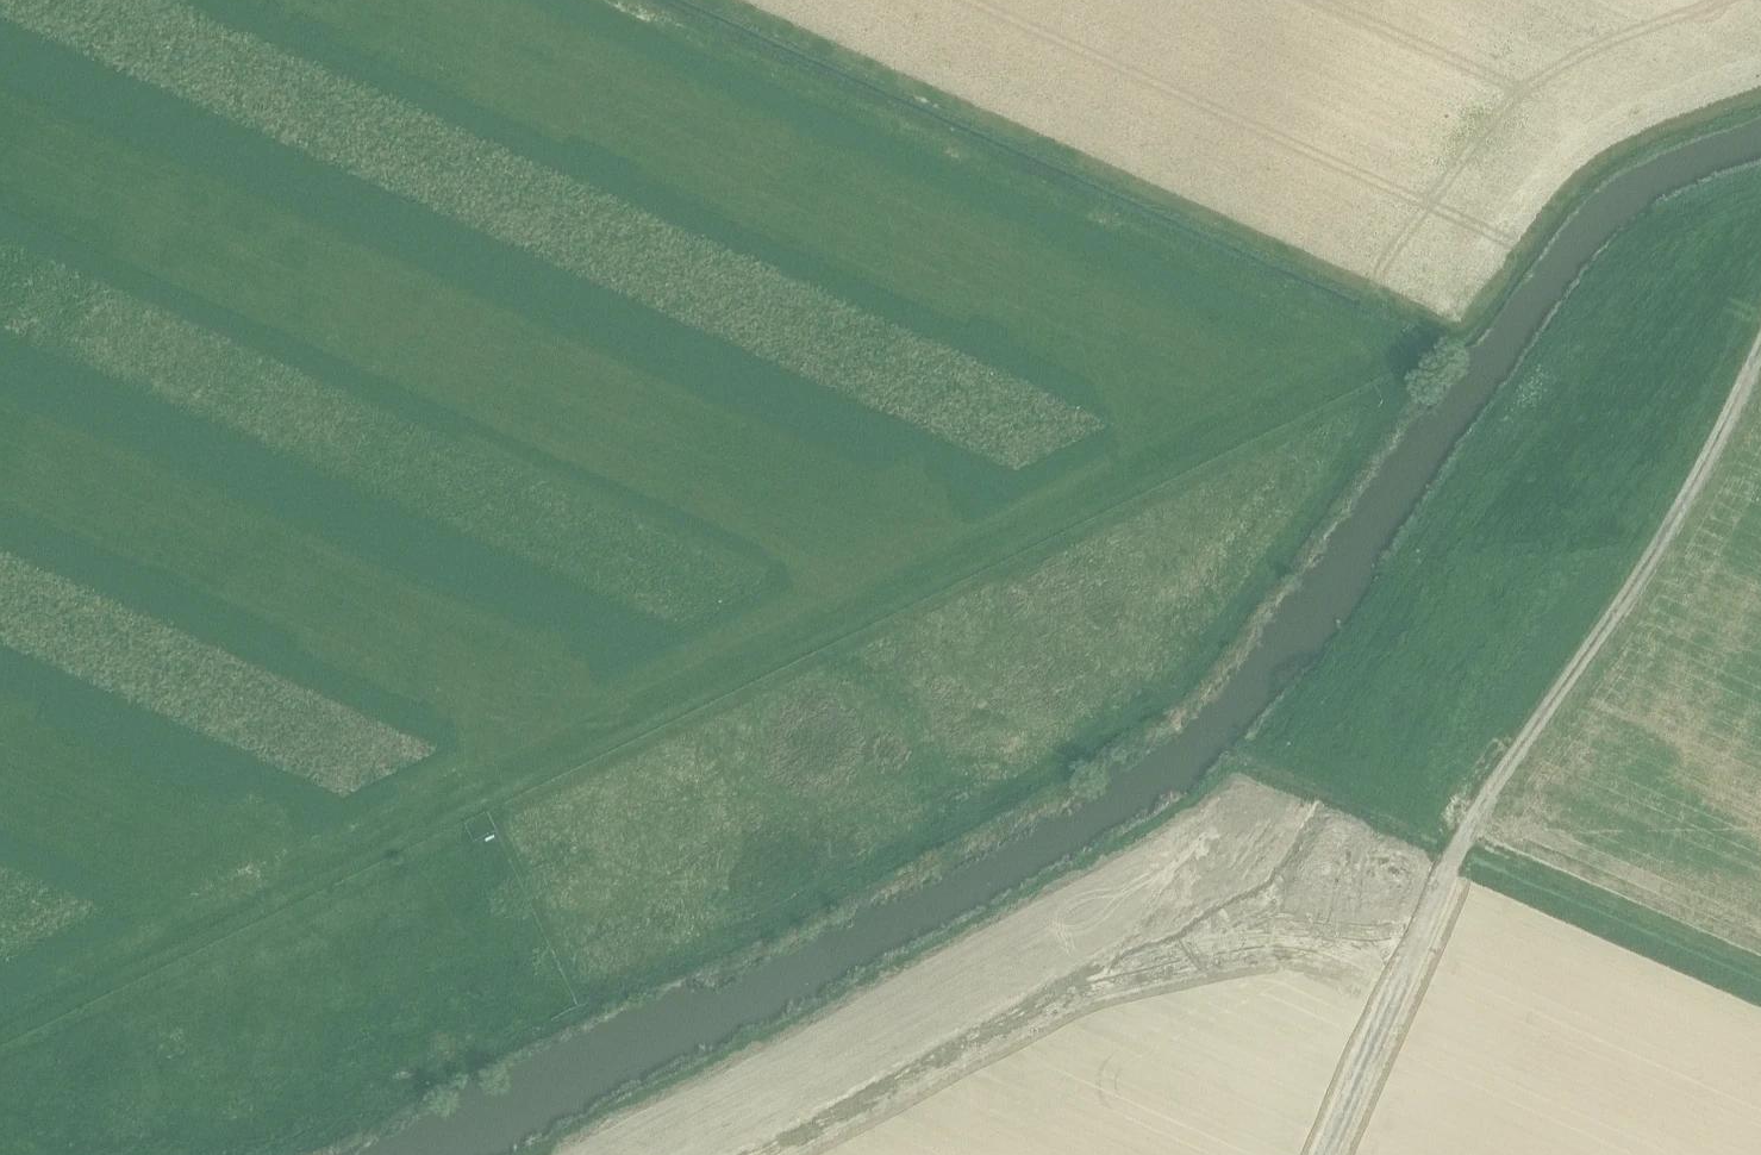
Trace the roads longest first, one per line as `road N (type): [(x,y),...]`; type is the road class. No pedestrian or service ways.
road 1 (track): [(1760,348),(1661,544),(1478,810),(1327,1154)]

